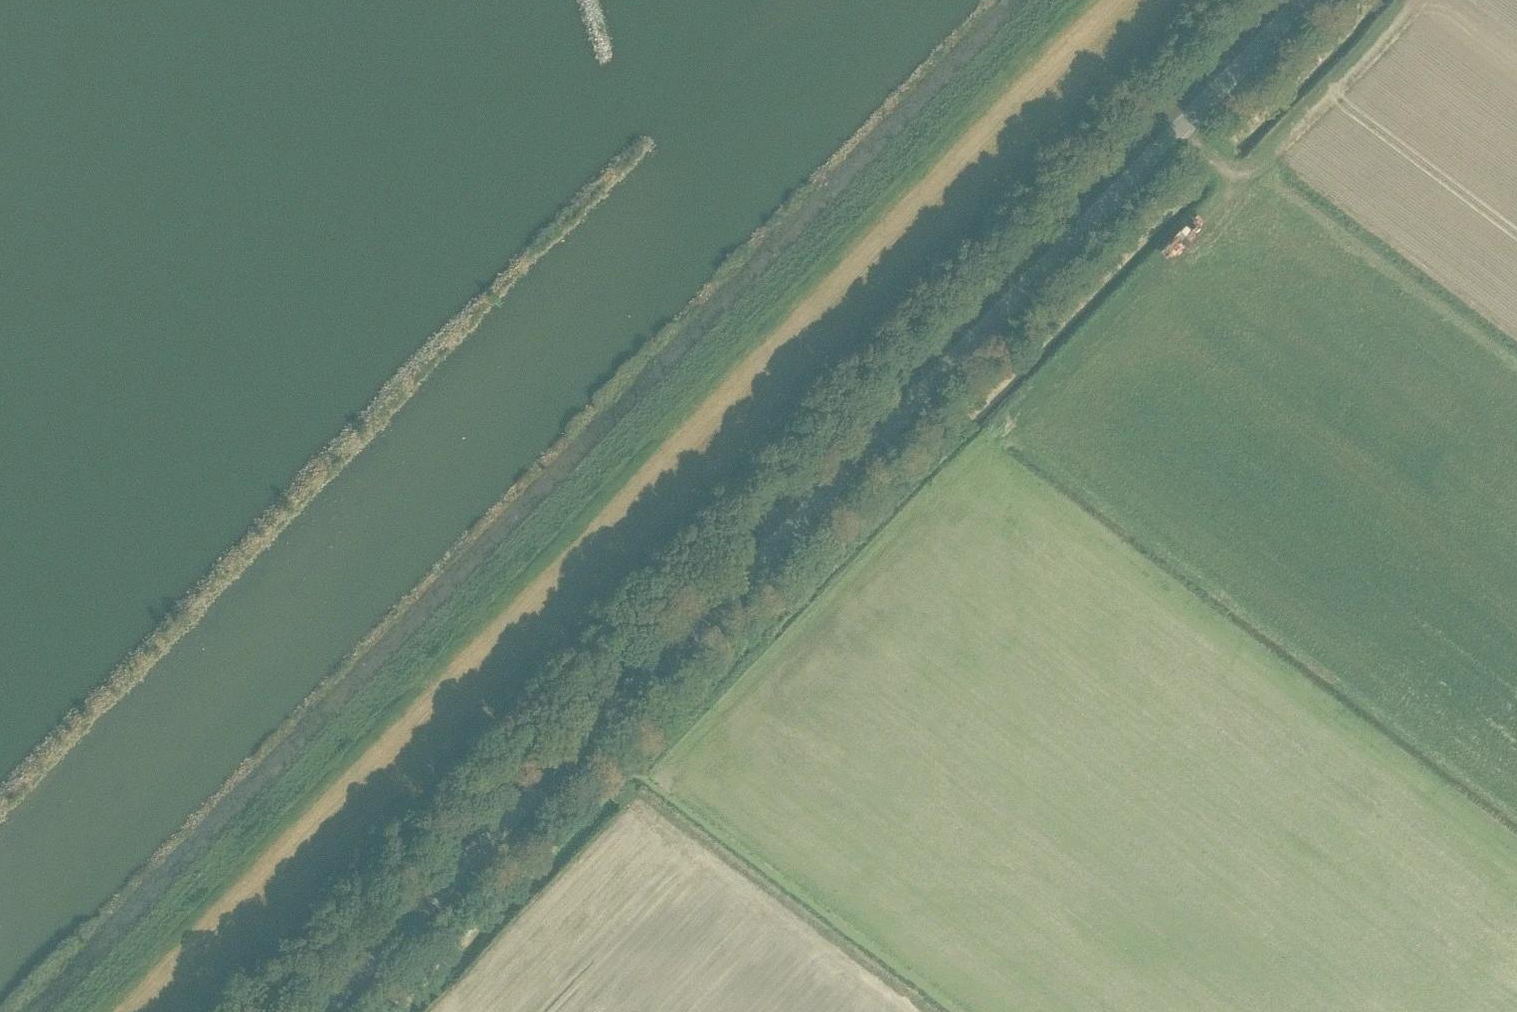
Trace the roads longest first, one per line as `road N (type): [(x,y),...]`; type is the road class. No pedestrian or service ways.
road 1 (unclassified): [(1277,0),(315,1011)]

